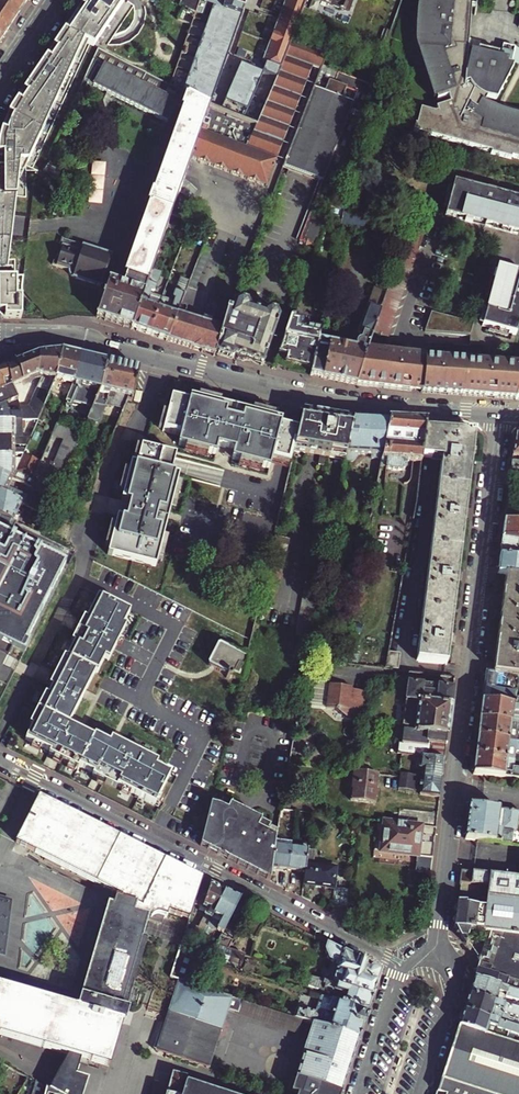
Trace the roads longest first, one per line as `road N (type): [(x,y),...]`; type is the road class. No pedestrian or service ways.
road 1 (residential): [(499,415),(435,961)]
road 2 (secondary): [(499,415),(334,402),(78,340),(0,337)]
road 3 (residential): [(0,761),(401,967)]
road 4 (residential): [(418,1093),(451,992),(447,971),(435,961)]
road 5 (residential): [(401,967),(359,1093)]

